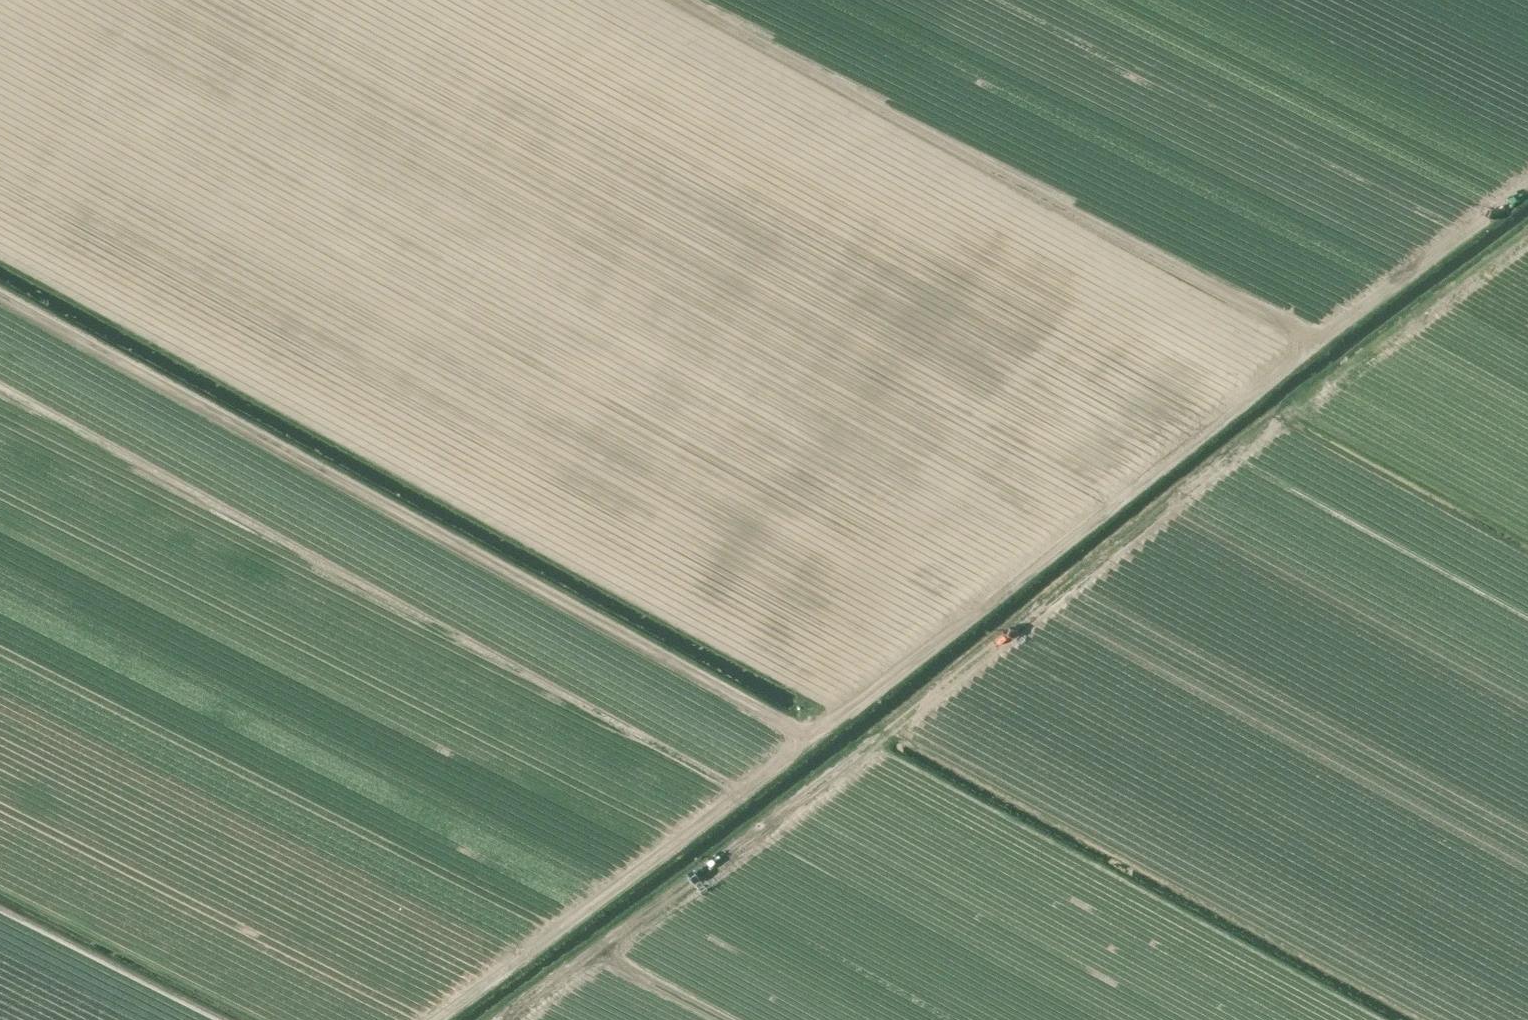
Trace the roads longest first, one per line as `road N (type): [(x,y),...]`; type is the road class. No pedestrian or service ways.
road 1 (track): [(439,1019),(811,737),(0,300)]
road 2 (track): [(1527,187),(1322,337),(811,737)]

